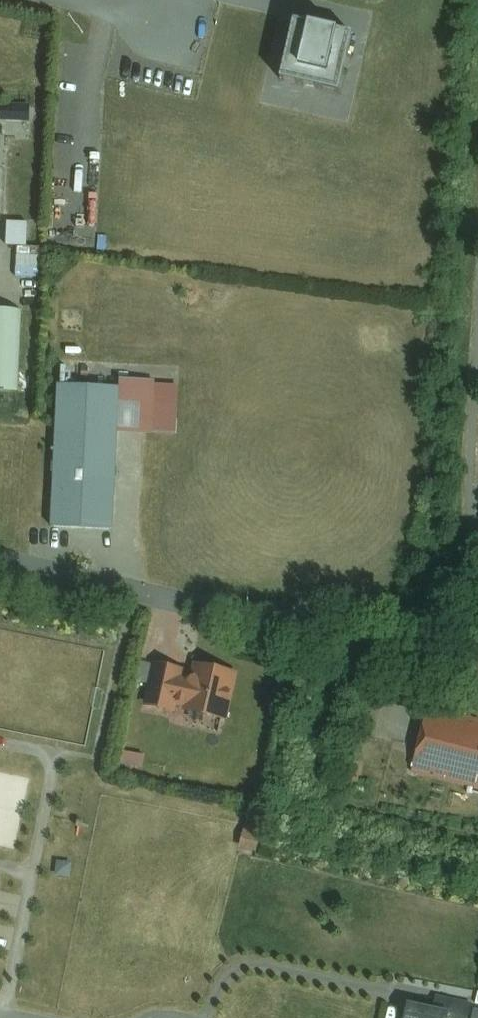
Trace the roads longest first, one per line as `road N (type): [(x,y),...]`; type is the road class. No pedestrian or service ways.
road 1 (residential): [(0,559),(178,599)]

